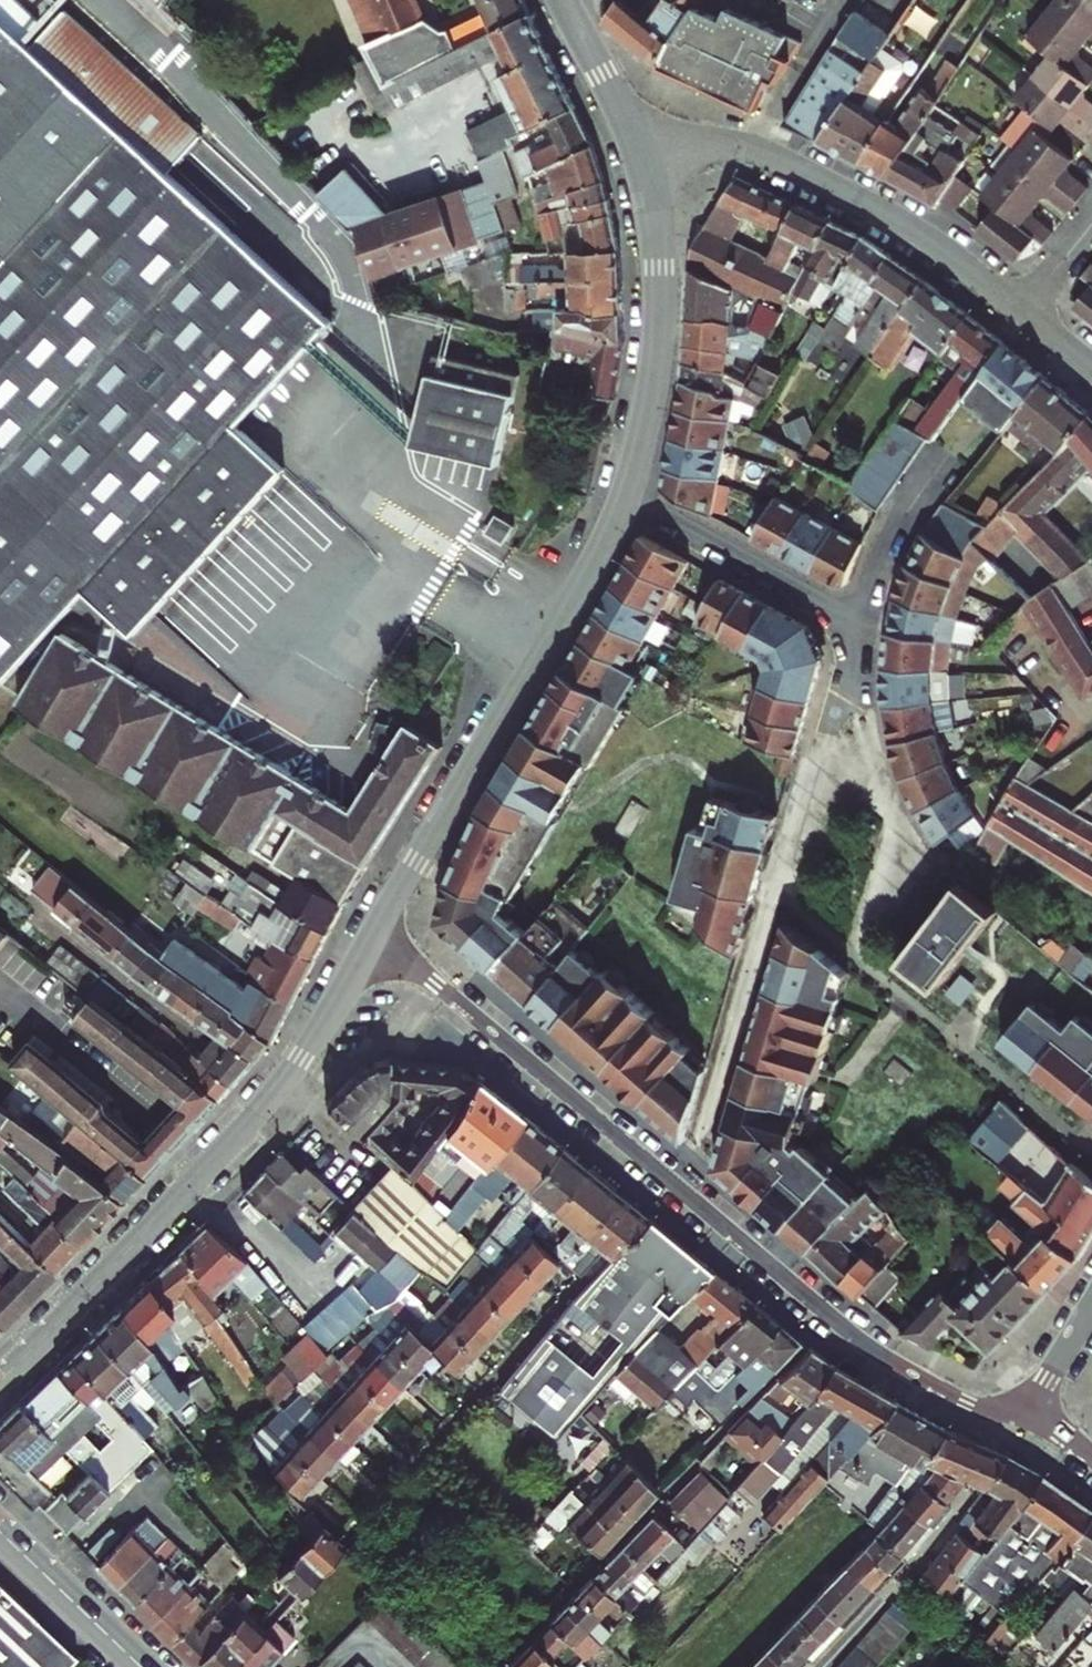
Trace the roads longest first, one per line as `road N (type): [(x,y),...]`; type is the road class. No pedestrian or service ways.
road 1 (residential): [(1020,1419),(958,1399),(882,1359),(373,933)]
road 2 (residential): [(373,933),(276,1092),(0,1382)]
road 3 (residential): [(627,493),(602,550),(373,933)]
road 4 (residential): [(1022,310),(927,237),(776,156),(737,145),(636,143)]
road 5 (residential): [(636,143),(655,228),(659,319),(650,410),(627,493)]
road 6 (residential): [(627,493),(864,625)]
road 7 (tertiary): [(139,1666),(0,1533)]
road 8 (residential): [(864,625),(904,517),(948,457)]
road 9 (residential): [(561,0),(636,143)]
road 10 (residential): [(1091,1304),(1020,1419)]

